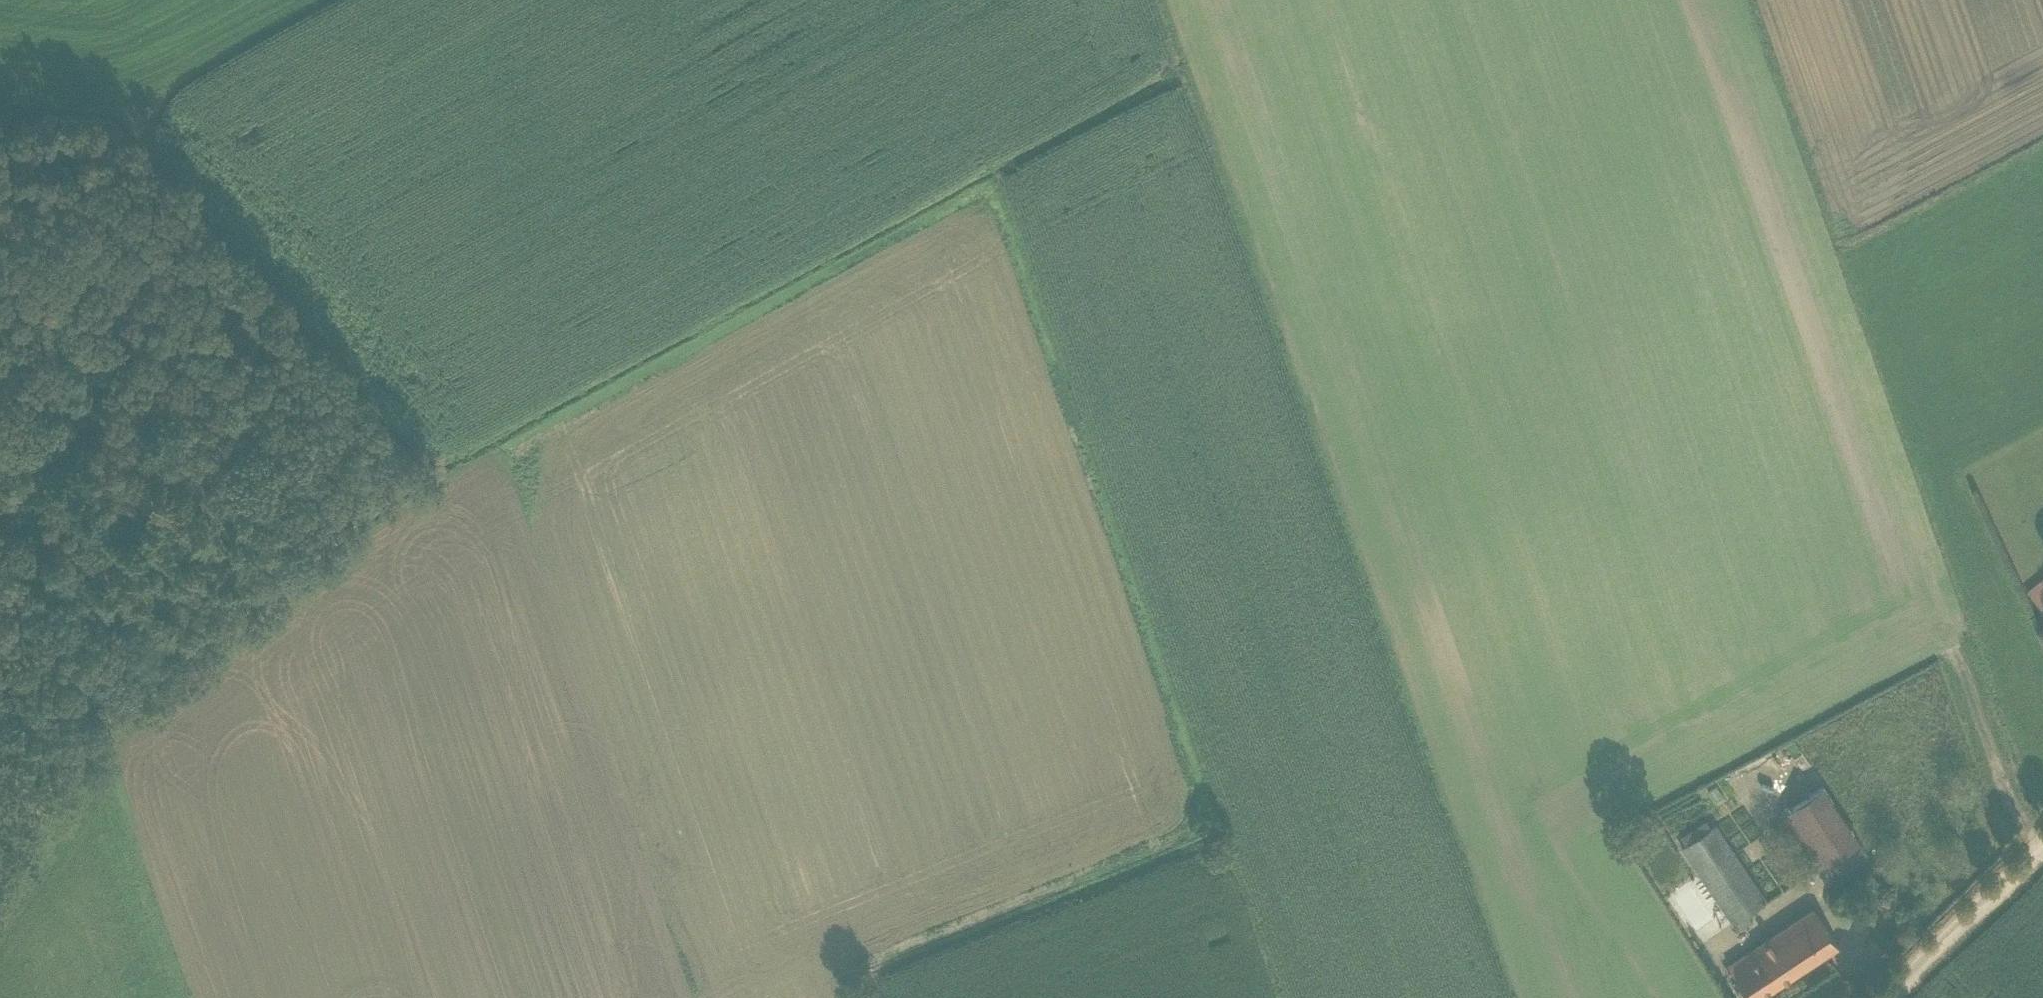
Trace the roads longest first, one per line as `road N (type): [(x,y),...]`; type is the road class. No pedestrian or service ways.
road 1 (unclassified): [(1881,997),(2042,841)]

